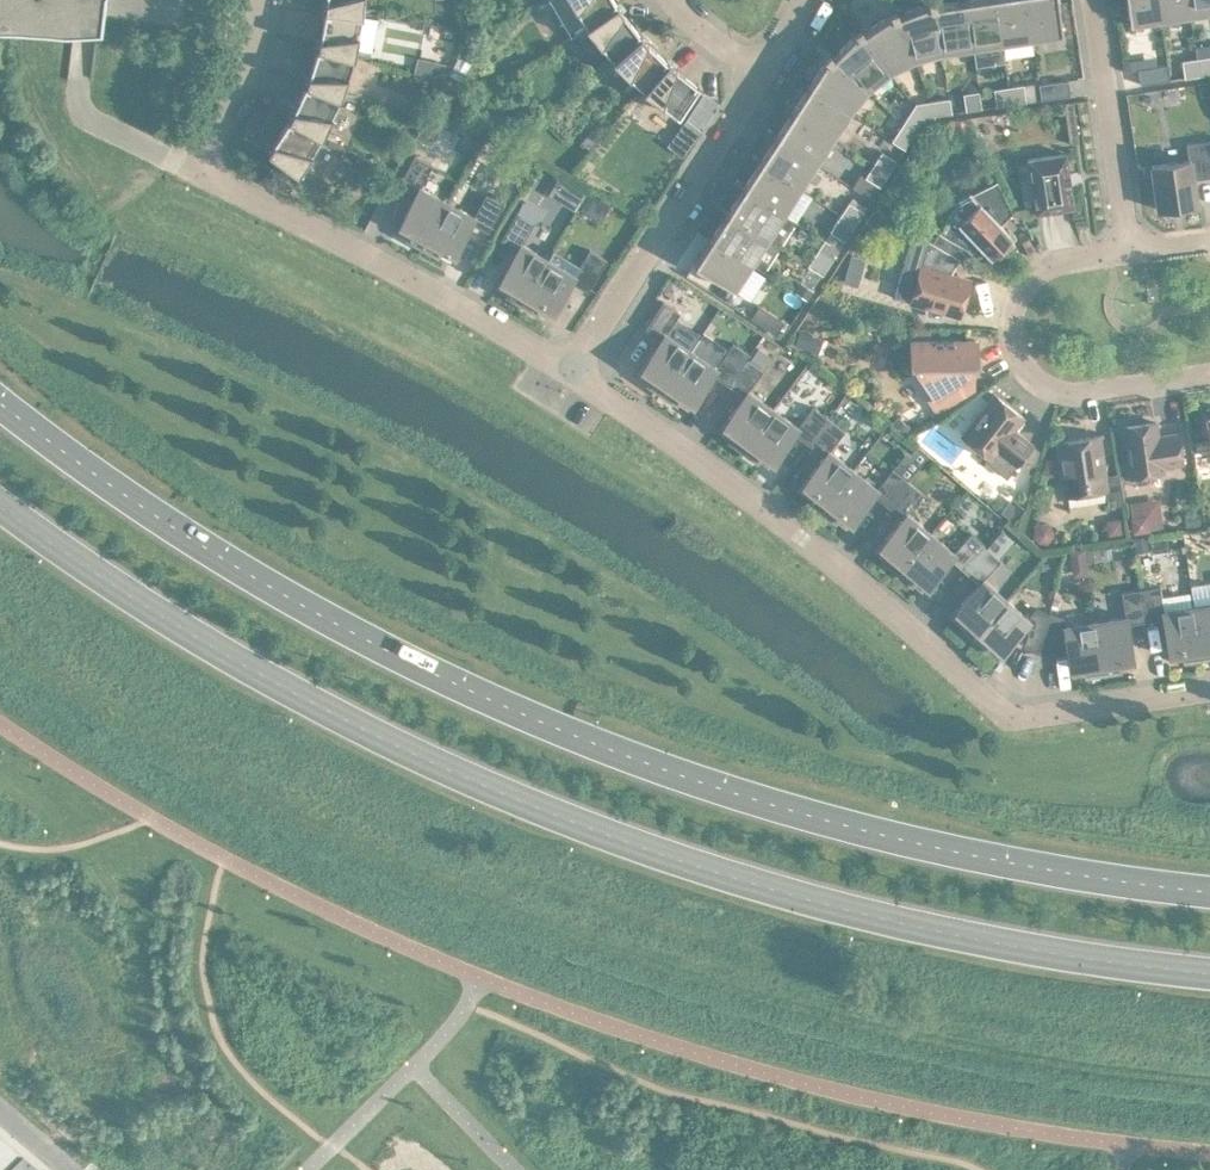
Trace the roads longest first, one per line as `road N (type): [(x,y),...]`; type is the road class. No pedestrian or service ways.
road 1 (secondary): [(1209,885),(861,824),(683,773),(555,721),(228,555),(0,394)]
road 2 (secondary): [(0,504),(173,618),(372,726),(521,792),(795,889),(1017,940),(1209,969)]
road 3 (residential): [(1209,682),(1036,706),(977,688),(799,529),(578,369)]
road 4 (residential): [(578,369),(197,165),(237,83),(254,0)]
road 5 (residential): [(1127,243),(1082,251),(1040,272),(1021,293),(1011,325),(1020,357),(1045,386),(1209,369)]
road 6 (residential): [(578,369),(755,66)]
road 7 (residential): [(1127,243),(1090,0)]

